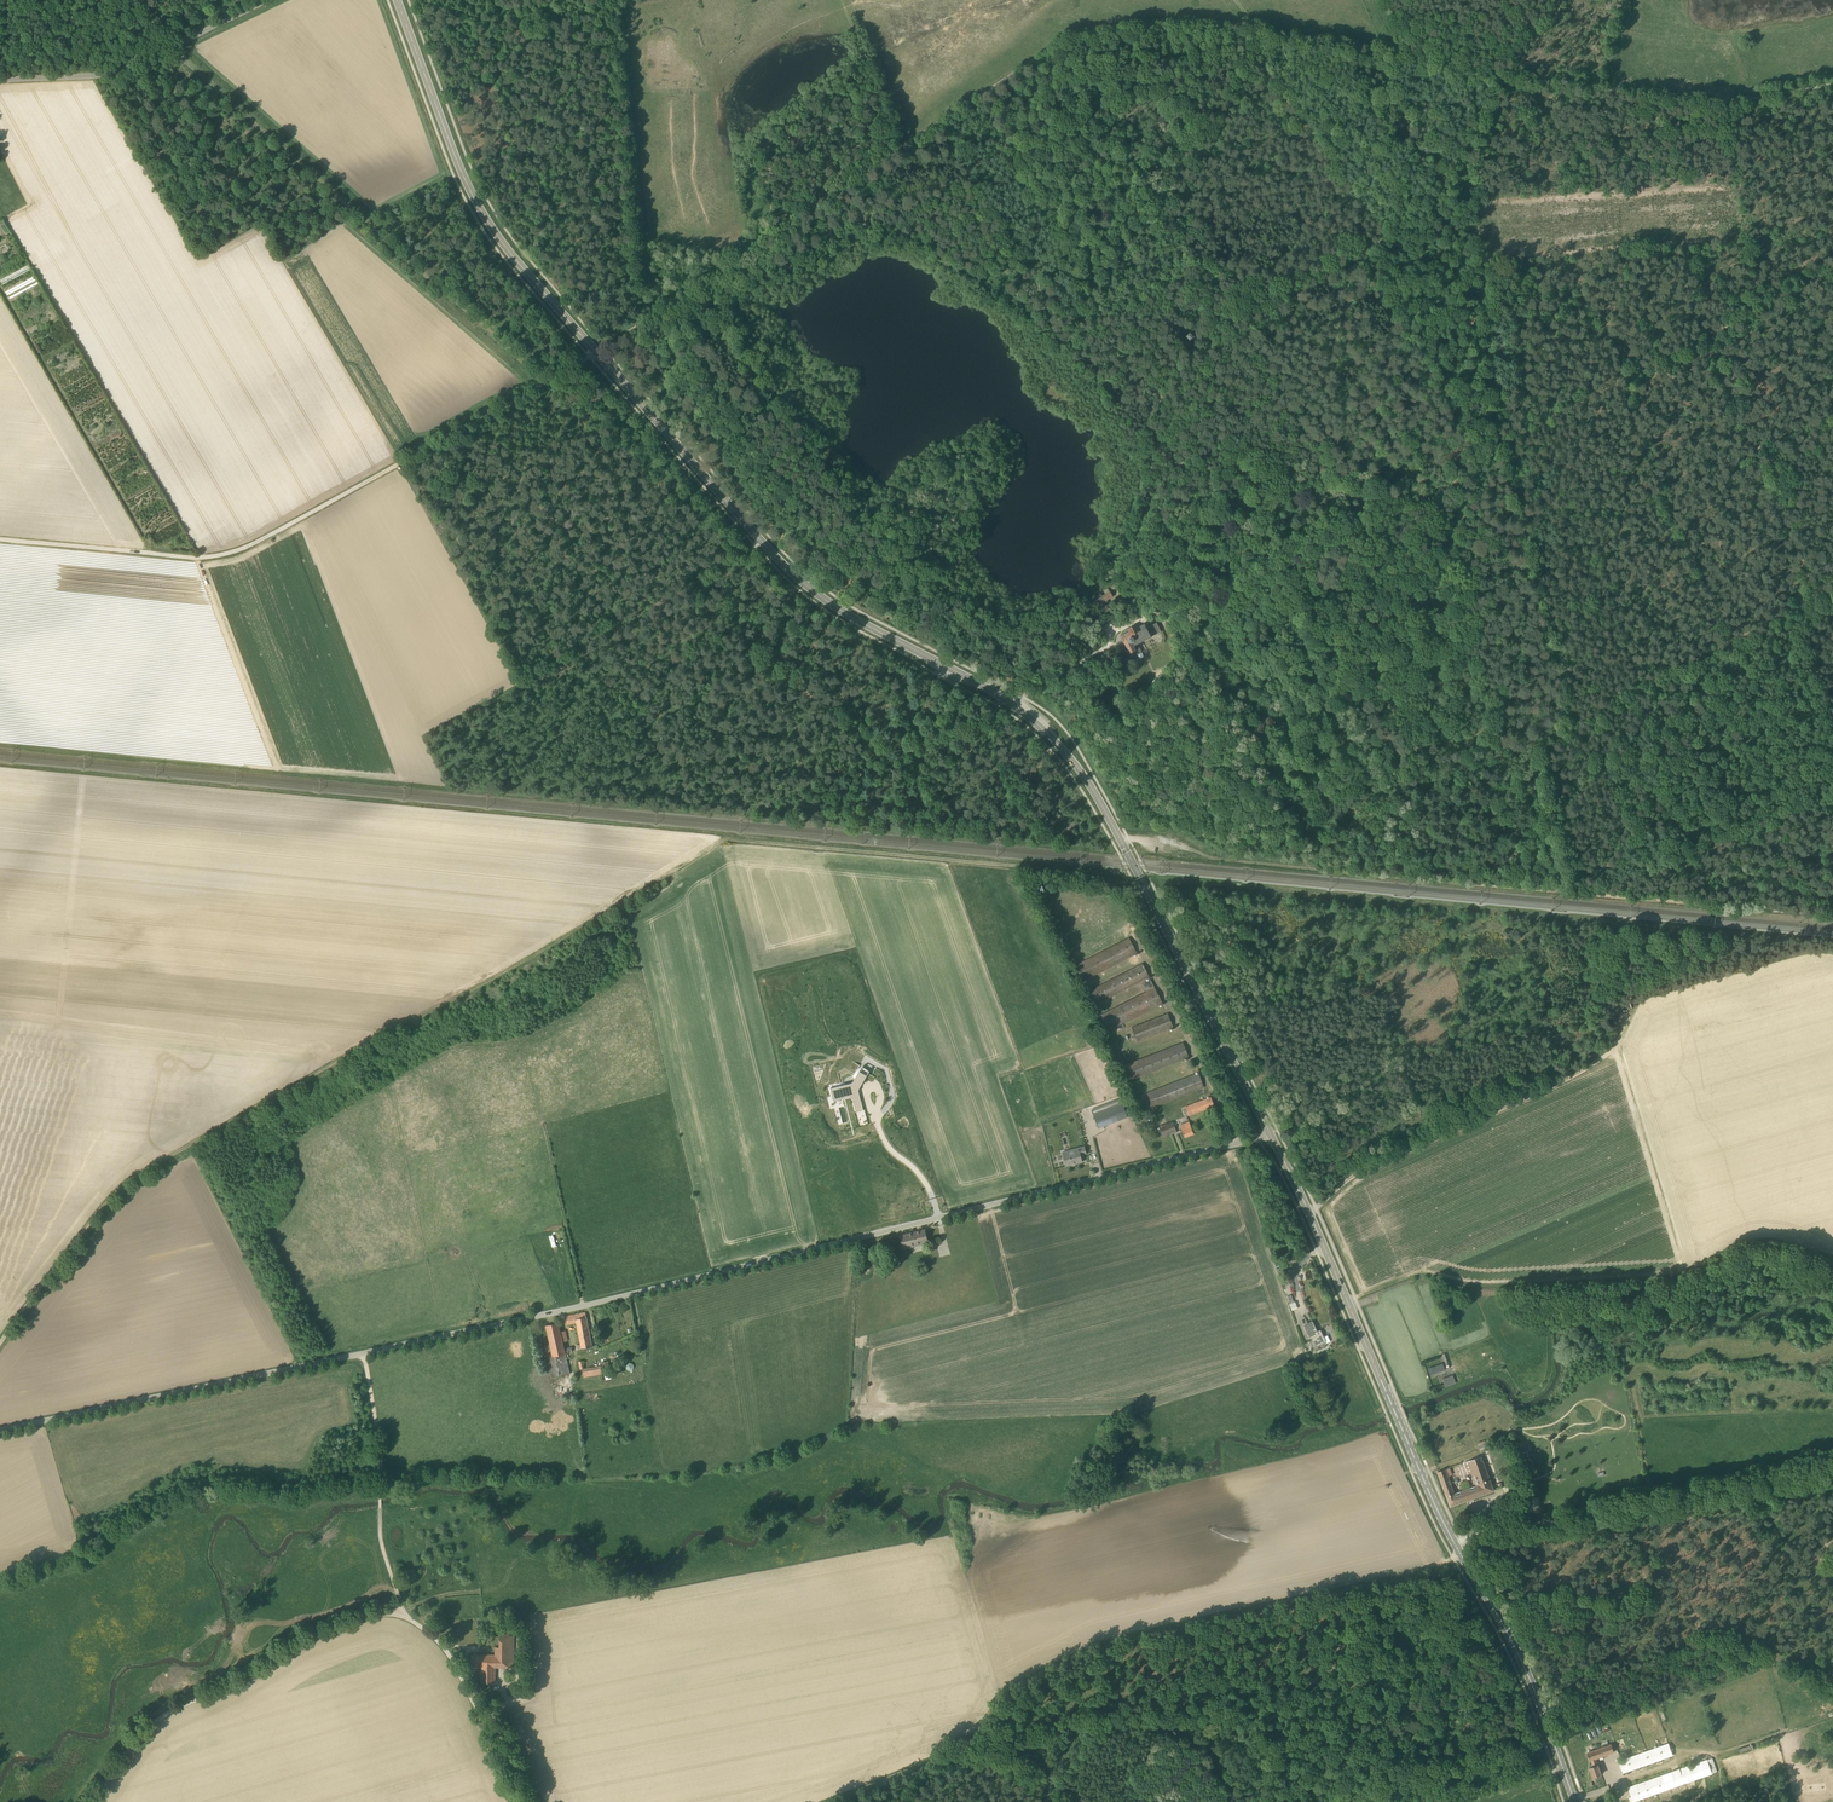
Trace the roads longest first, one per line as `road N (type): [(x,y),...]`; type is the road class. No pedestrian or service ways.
road 1 (unclassified): [(334,1359),(1271,1136)]
road 2 (primary): [(986,687),(862,625),(791,573),(517,263),(464,179),(397,0)]
road 3 (primary): [(1575,1801),(1518,1652),(1446,1528),(1271,1136)]
road 4 (track): [(475,988),(726,844),(1052,869),(1135,884)]
road 5 (track): [(455,433),(651,607),(681,591),(872,760),(928,746),(999,706)]
road 6 (track): [(824,1801),(977,1743),(1005,1702),(1061,1685),(1120,1647),(1453,1559)]
road 7 (track): [(0,1345),(121,1186),(475,988)]
road 8 (track): [(1139,859),(1687,903)]
road 9 (primary): [(1271,1136),(1095,793),(1062,749),(1008,701)]
road 10 (track): [(1832,1259),(1772,1238),(1678,1276),(1477,1286),(1423,1275),(1347,1301)]
road 11 (track): [(455,433),(220,556),(0,539)]
road 12 (track): [(897,147),(547,378)]
road 13 (track): [(1253,22),(1149,15),(1067,28),(897,147)]
road 14 (track): [(1455,1546),(1832,1470)]
road 15 (track): [(407,1617),(337,1626),(184,1706),(152,1725),(90,1801)]
road 16 (track): [(1616,1033),(1608,1053),(1577,1074),(1376,1161),(1310,1212)]
road 17 (unclassified): [(334,1359),(0,1432)]
road 18 (track): [(1551,414),(1495,443),(1472,300),(1479,170)]
road 19 (track): [(155,554),(0,286)]
road 20 (unclassified): [(0,81),(118,72),(275,0)]
road 21 (track): [(1628,693),(1551,414)]
road 22 (track): [(362,1353),(380,1453),(381,1542),(407,1617)]
road 23 (track): [(1628,693),(1543,734),(1563,893)]
road 24 (track): [(1253,22),(1499,72)]
road 25 (track): [(1832,596),(1628,693)]
road 26 (track): [(527,1801),(495,1724),(477,1709),(445,1651),(407,1617)]
road 27 (track): [(1675,860),(1628,693)]
road 28 (track): [(1675,860),(1832,798)]
road 29 (track): [(1687,903),(1832,916)]
road 30 (unclassified): [(986,687),(1036,647),(1092,618)]
road 31 (track): [(939,1759),(971,1757),(1053,1801)]

